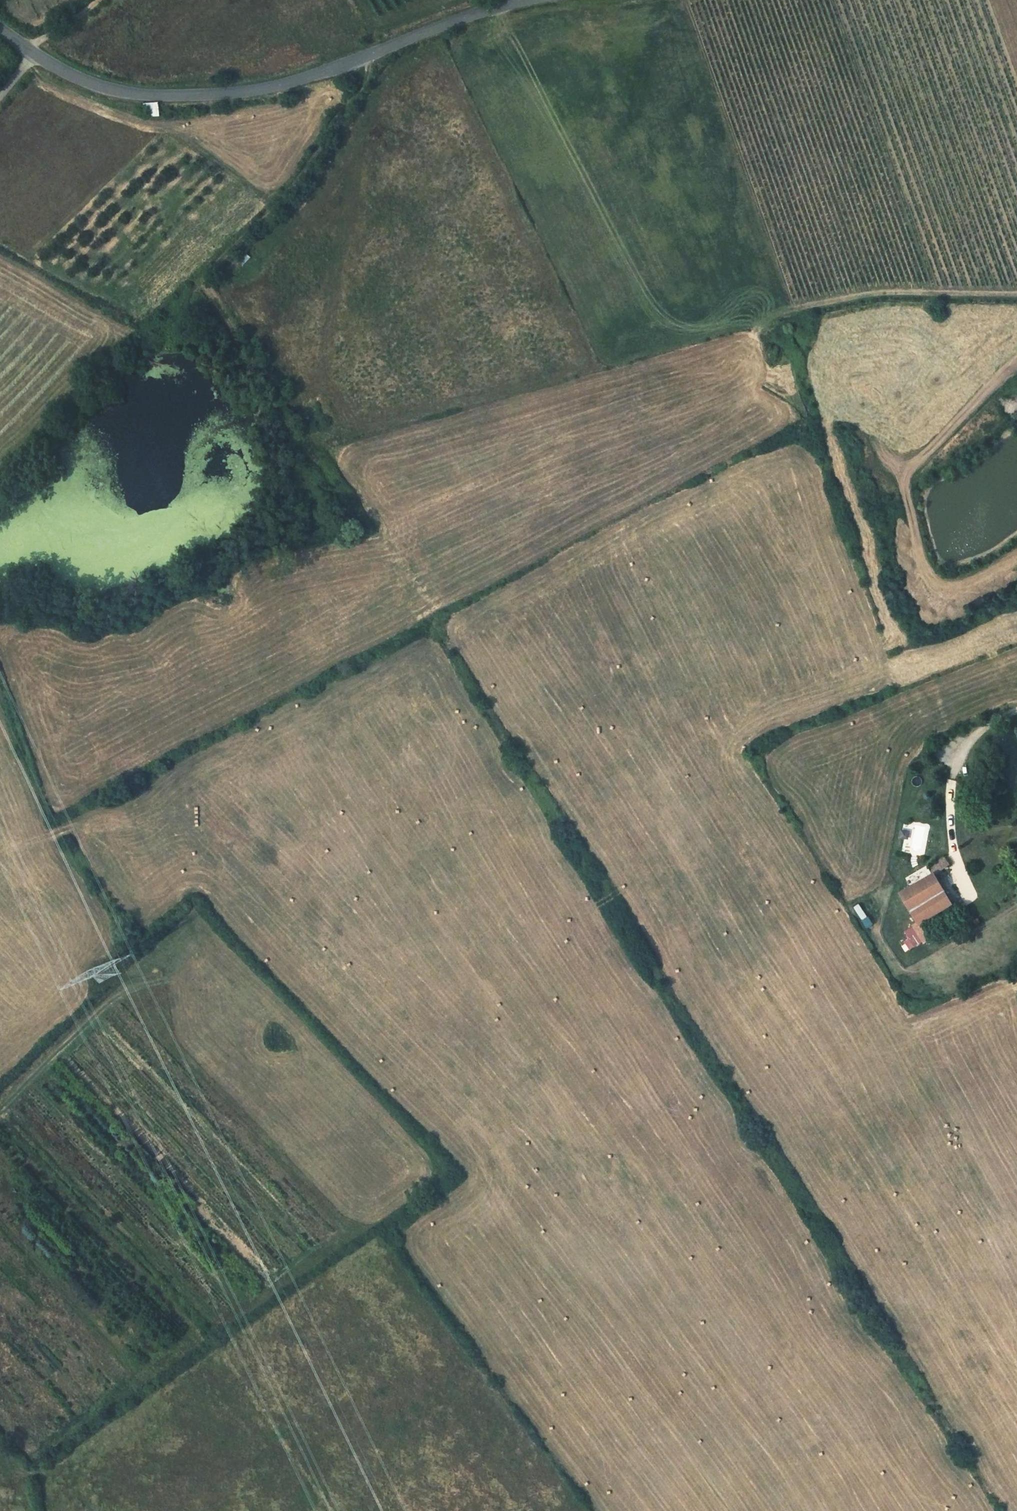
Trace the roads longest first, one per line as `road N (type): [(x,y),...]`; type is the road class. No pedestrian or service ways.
road 1 (tertiary): [(0,20),(72,75),(127,96),(193,95),(277,88),(520,0)]
road 2 (track): [(1016,710),(963,748),(953,780),(951,839),(979,894)]

